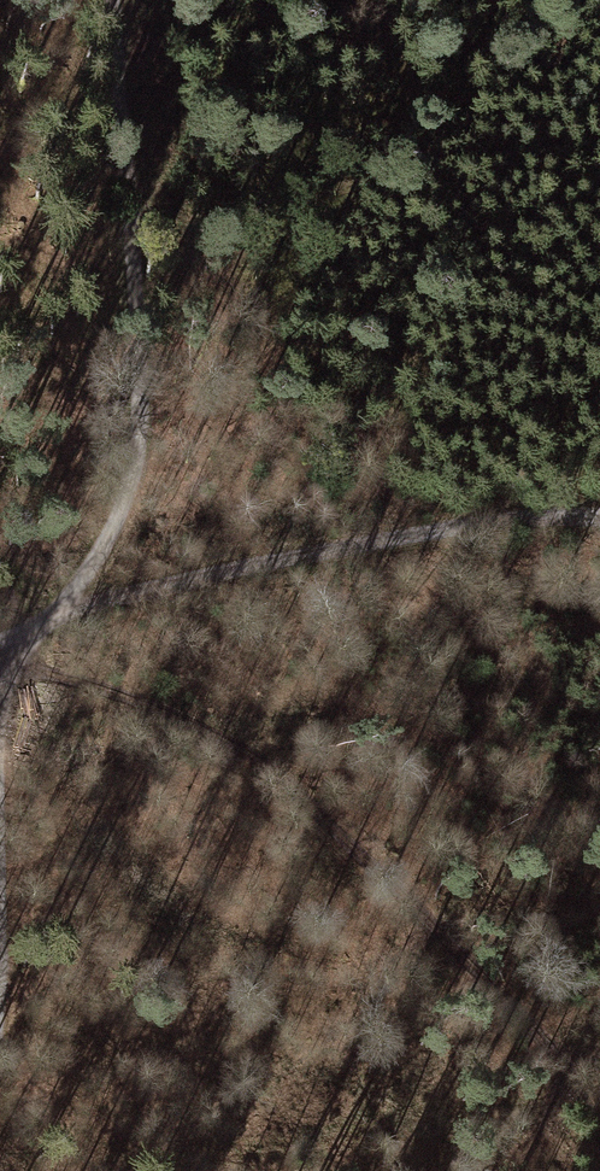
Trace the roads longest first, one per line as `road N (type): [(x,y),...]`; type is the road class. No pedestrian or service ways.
road 1 (track): [(127,0),(138,460),(113,530),(55,620)]
road 2 (track): [(599,518),(425,533),(113,600),(30,632)]

